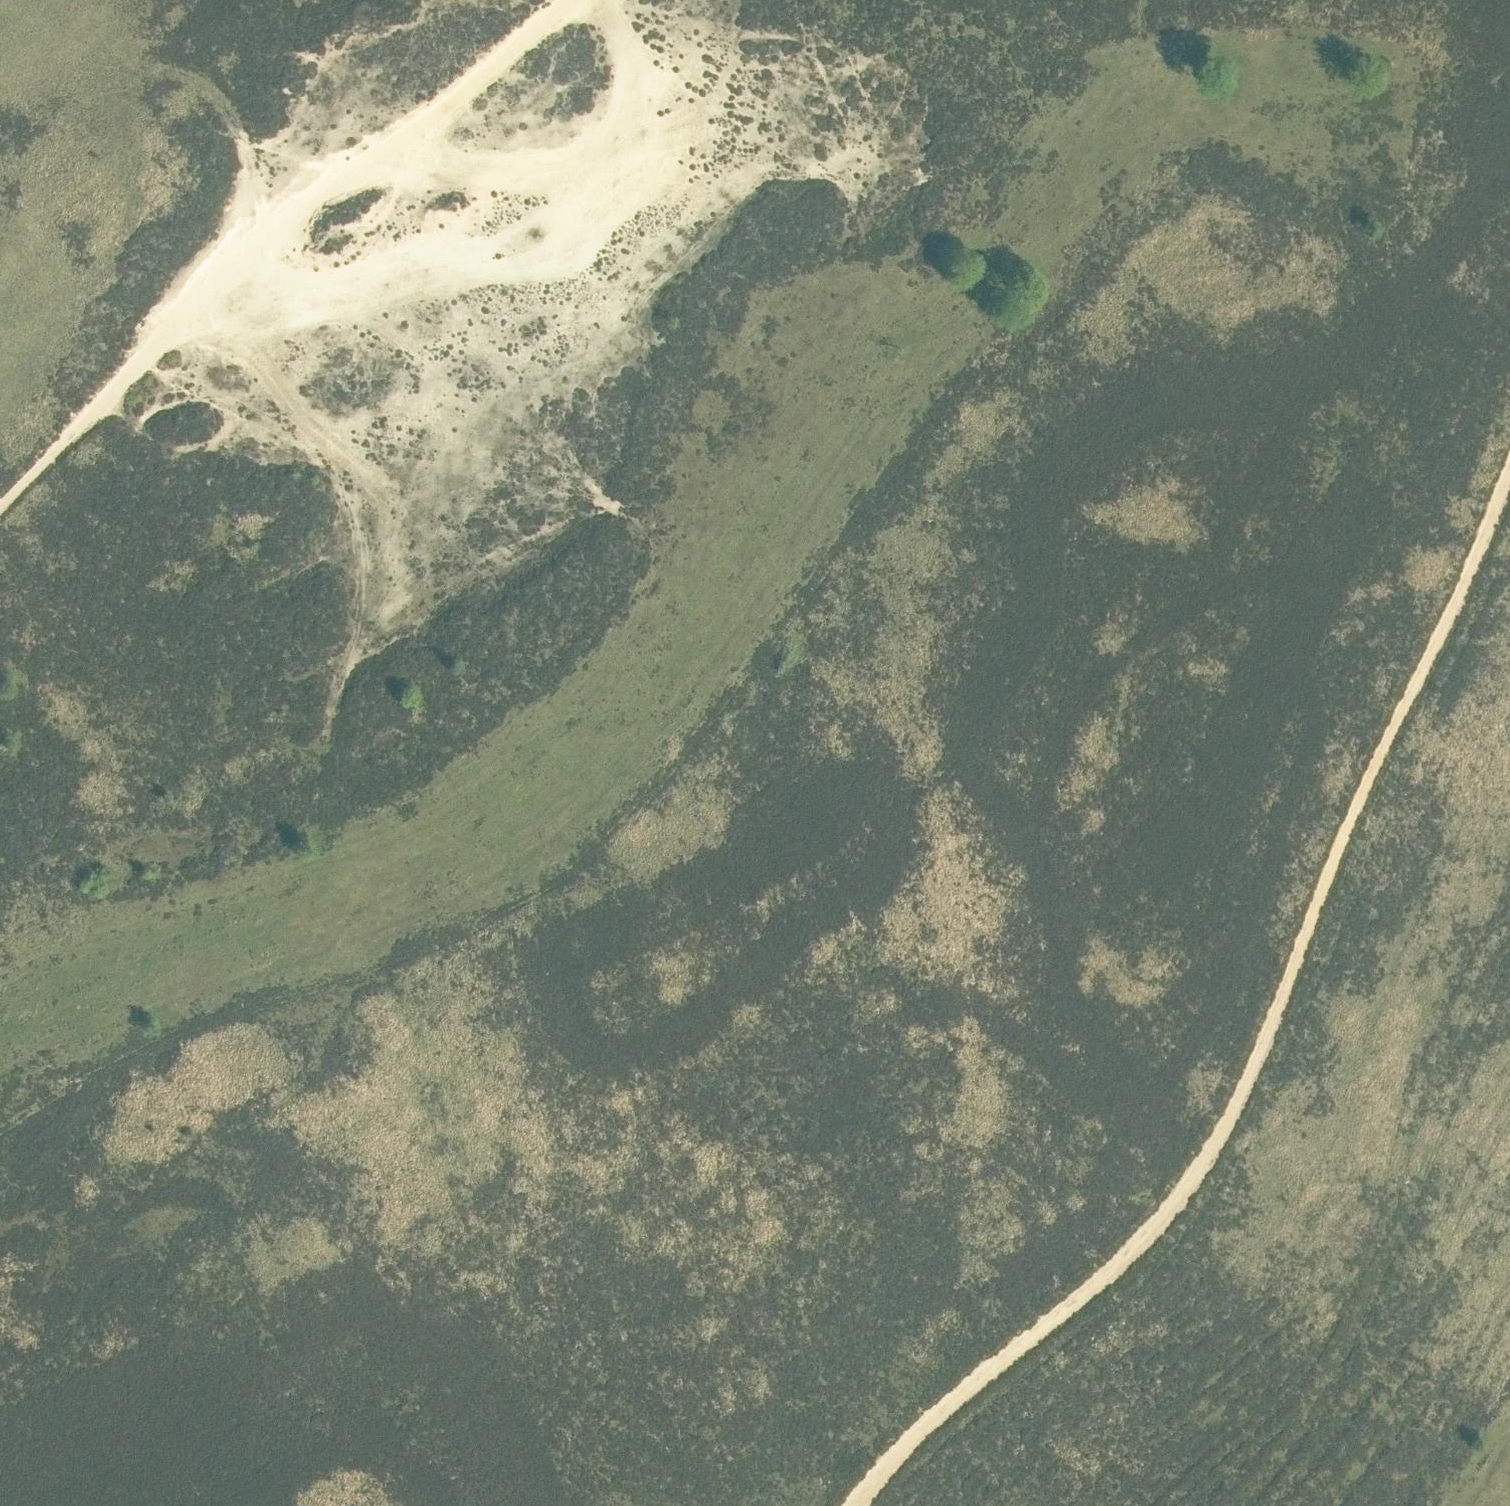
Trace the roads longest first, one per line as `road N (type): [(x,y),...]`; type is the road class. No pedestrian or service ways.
road 1 (track): [(1509,469),(1214,1143),(1178,1199),(1125,1256),(922,1426),(850,1505)]
road 2 (track): [(0,508),(268,231),(497,63),(567,0)]

